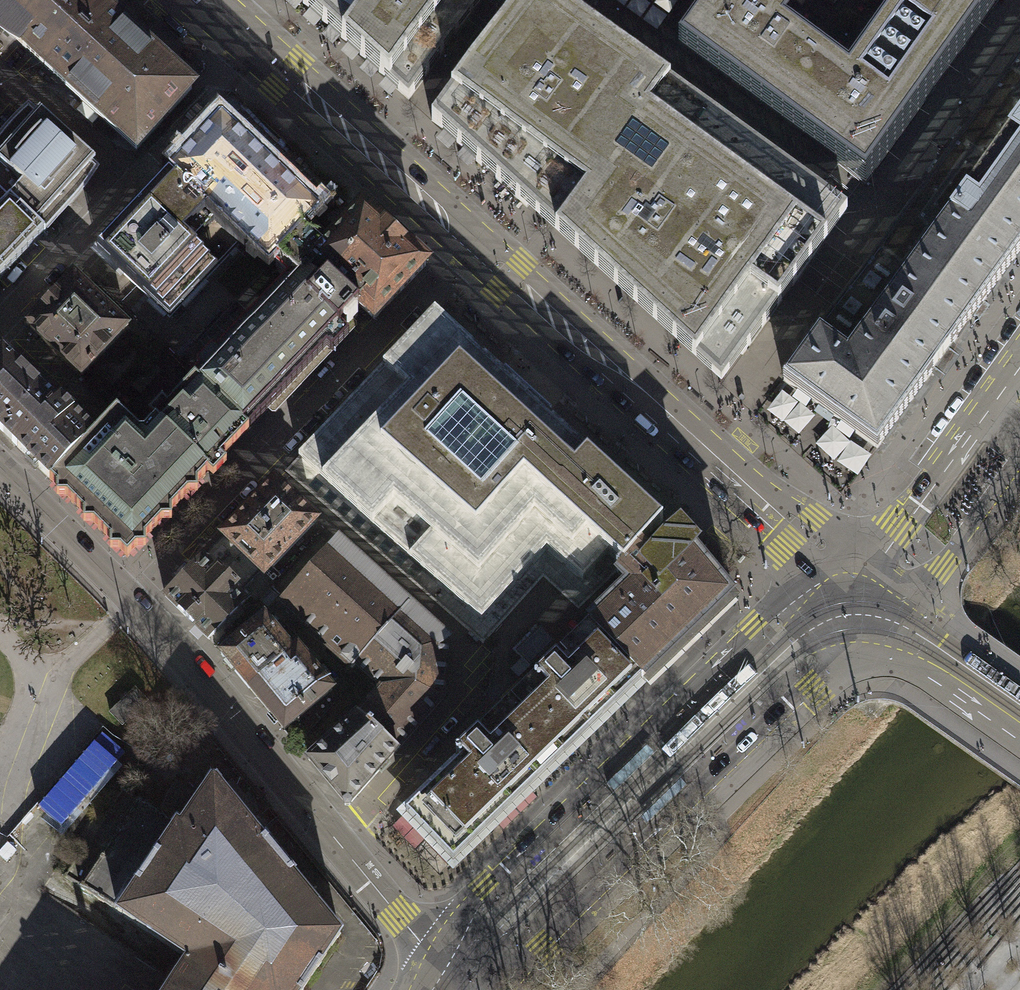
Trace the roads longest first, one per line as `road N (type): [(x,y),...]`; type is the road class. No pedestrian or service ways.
road 1 (tertiary): [(840,569),(752,624),(482,885),(467,966)]
road 2 (tertiary): [(467,966),(545,946),(811,689),(874,645)]
road 3 (tertiary): [(467,966),(396,914),(129,598)]
road 4 (residential): [(129,598),(471,241)]
road 5 (tertiary): [(471,241),(840,569)]
road 6 (residential): [(0,319),(251,48)]
road 7 (tertiary): [(251,48),(471,241)]
road 8 (residential): [(1019,371),(920,505),(840,569)]
road 9 (tertiary): [(129,598),(0,468)]
road 10 (tertiary): [(874,645),(1019,740)]

